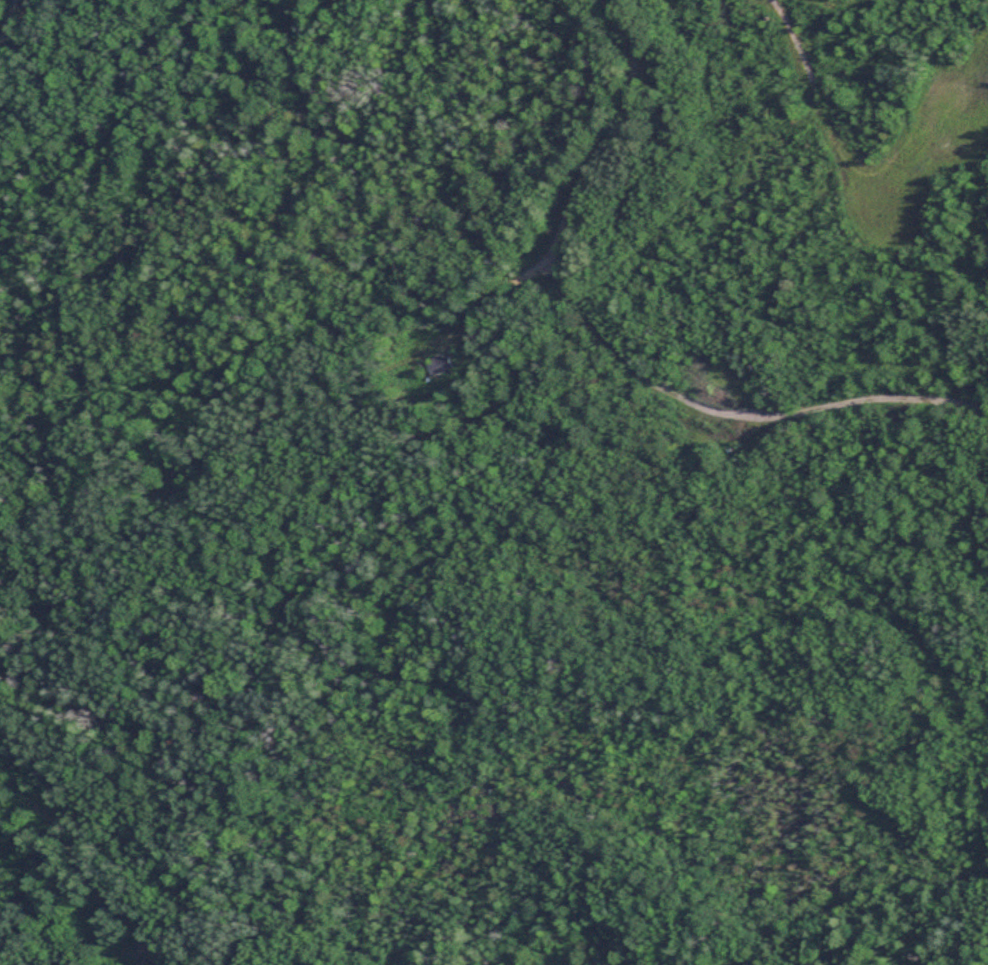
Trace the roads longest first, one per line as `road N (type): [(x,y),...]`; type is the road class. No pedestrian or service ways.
road 1 (track): [(615,0),(646,89),(556,246),(558,285),(644,373),(738,415),(902,389),(987,415)]

